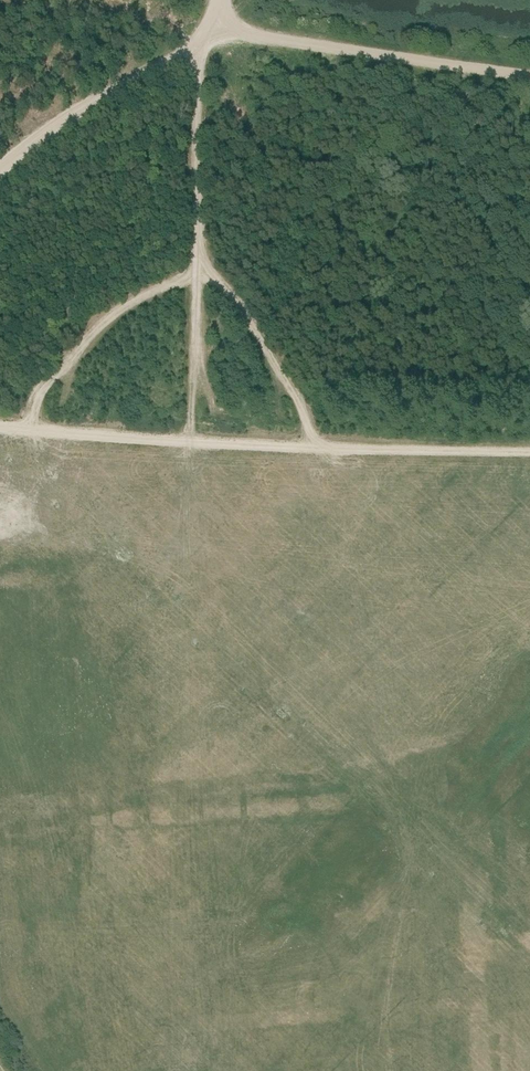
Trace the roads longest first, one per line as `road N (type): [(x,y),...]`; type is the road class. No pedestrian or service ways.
road 1 (track): [(0,423),(529,455)]
road 2 (track): [(219,24),(529,73)]
road 3 (track): [(0,171),(104,97),(186,57),(219,24)]

